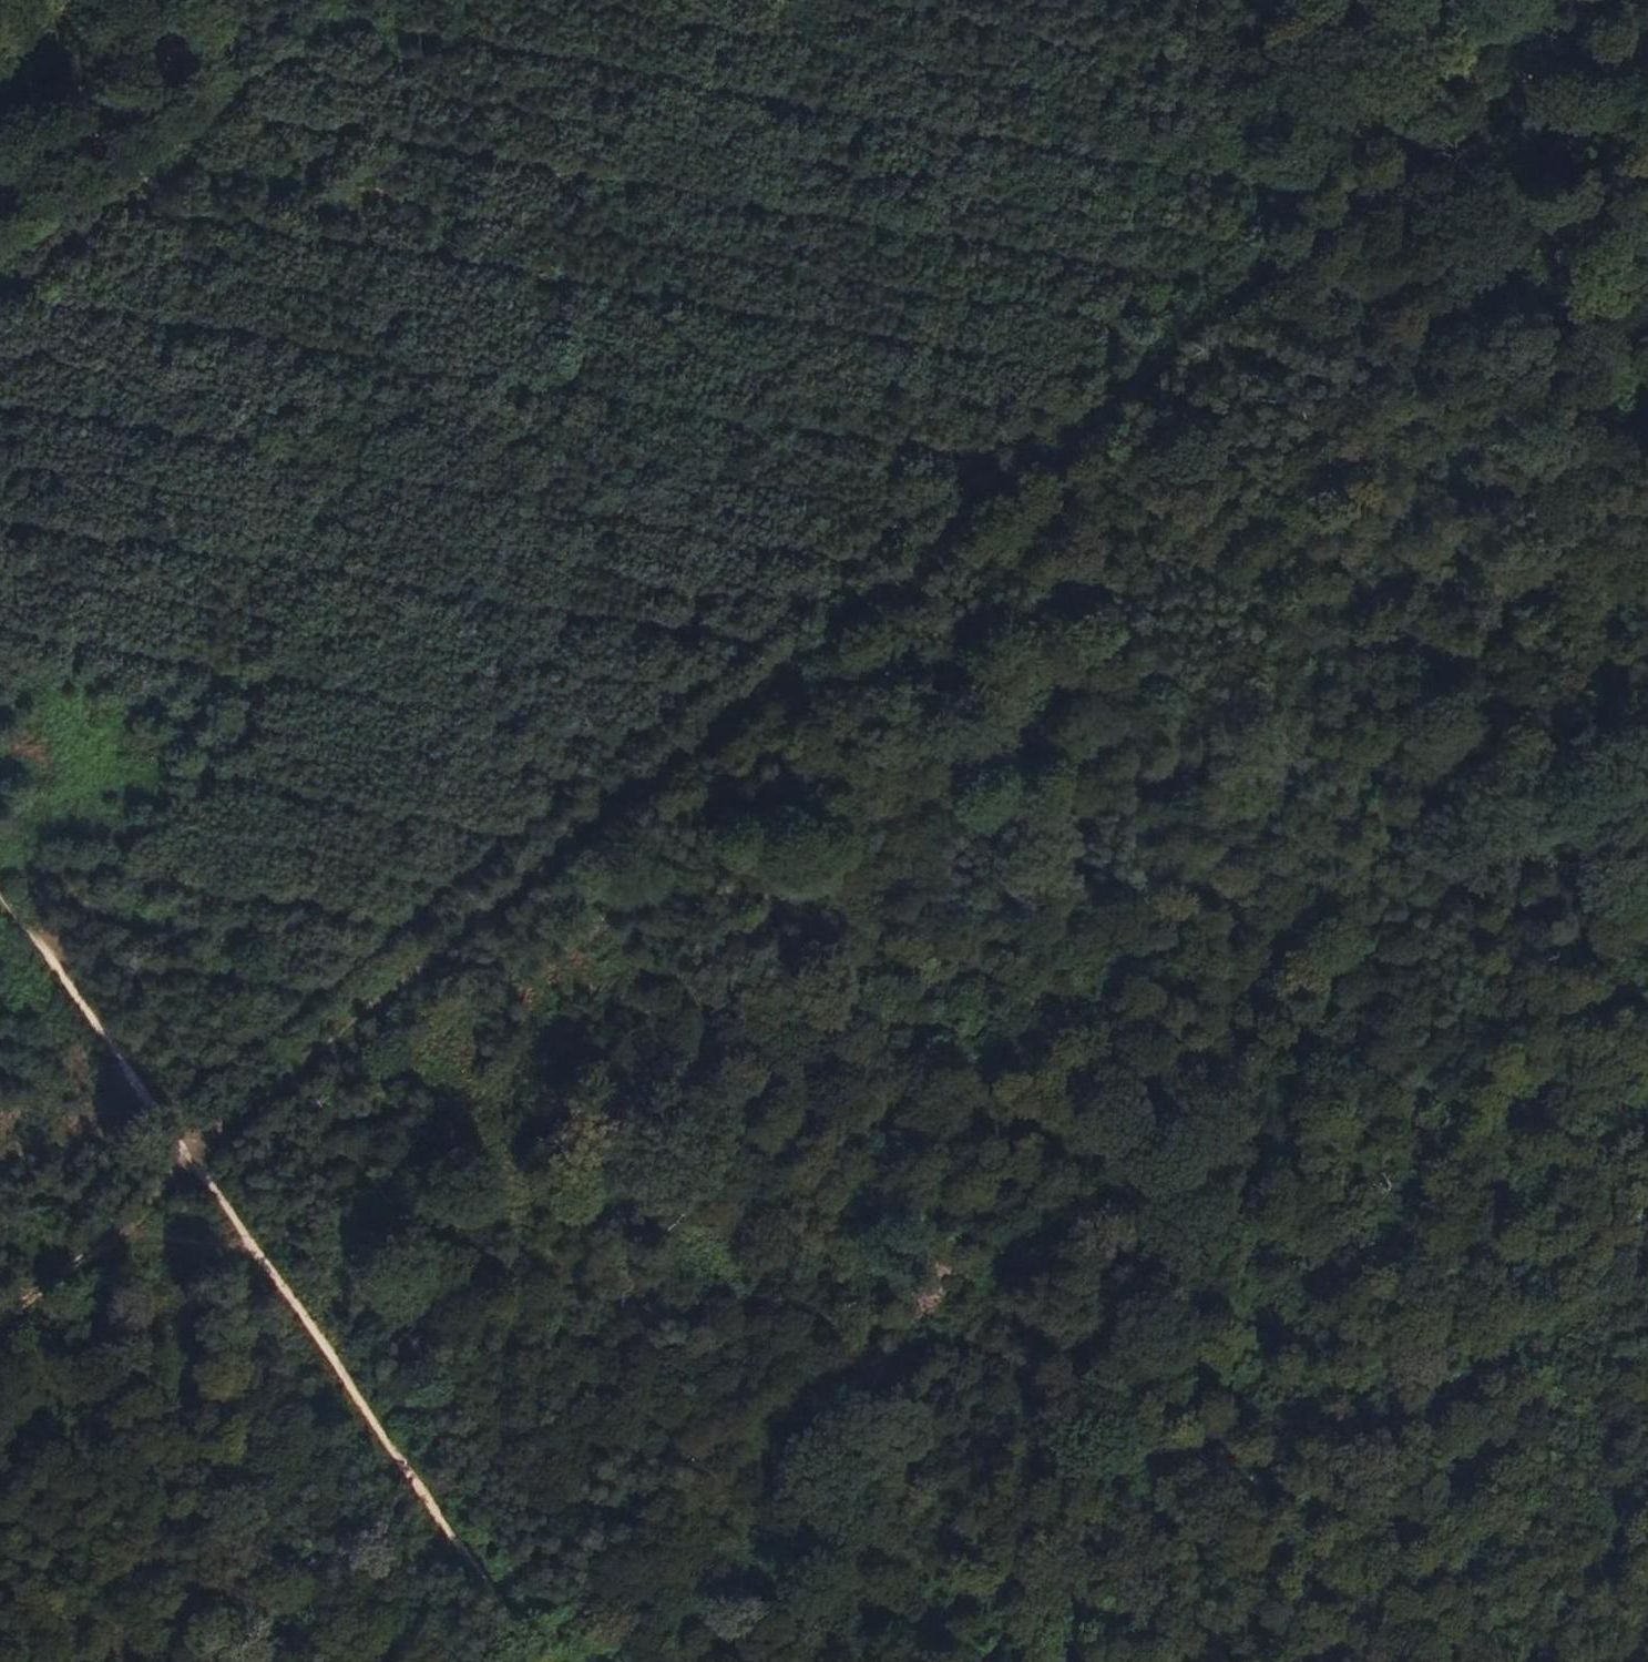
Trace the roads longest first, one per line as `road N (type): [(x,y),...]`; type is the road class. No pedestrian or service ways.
road 1 (track): [(537,1661),(0,898)]
road 2 (track): [(0,1321),(152,1211),(188,1159)]

